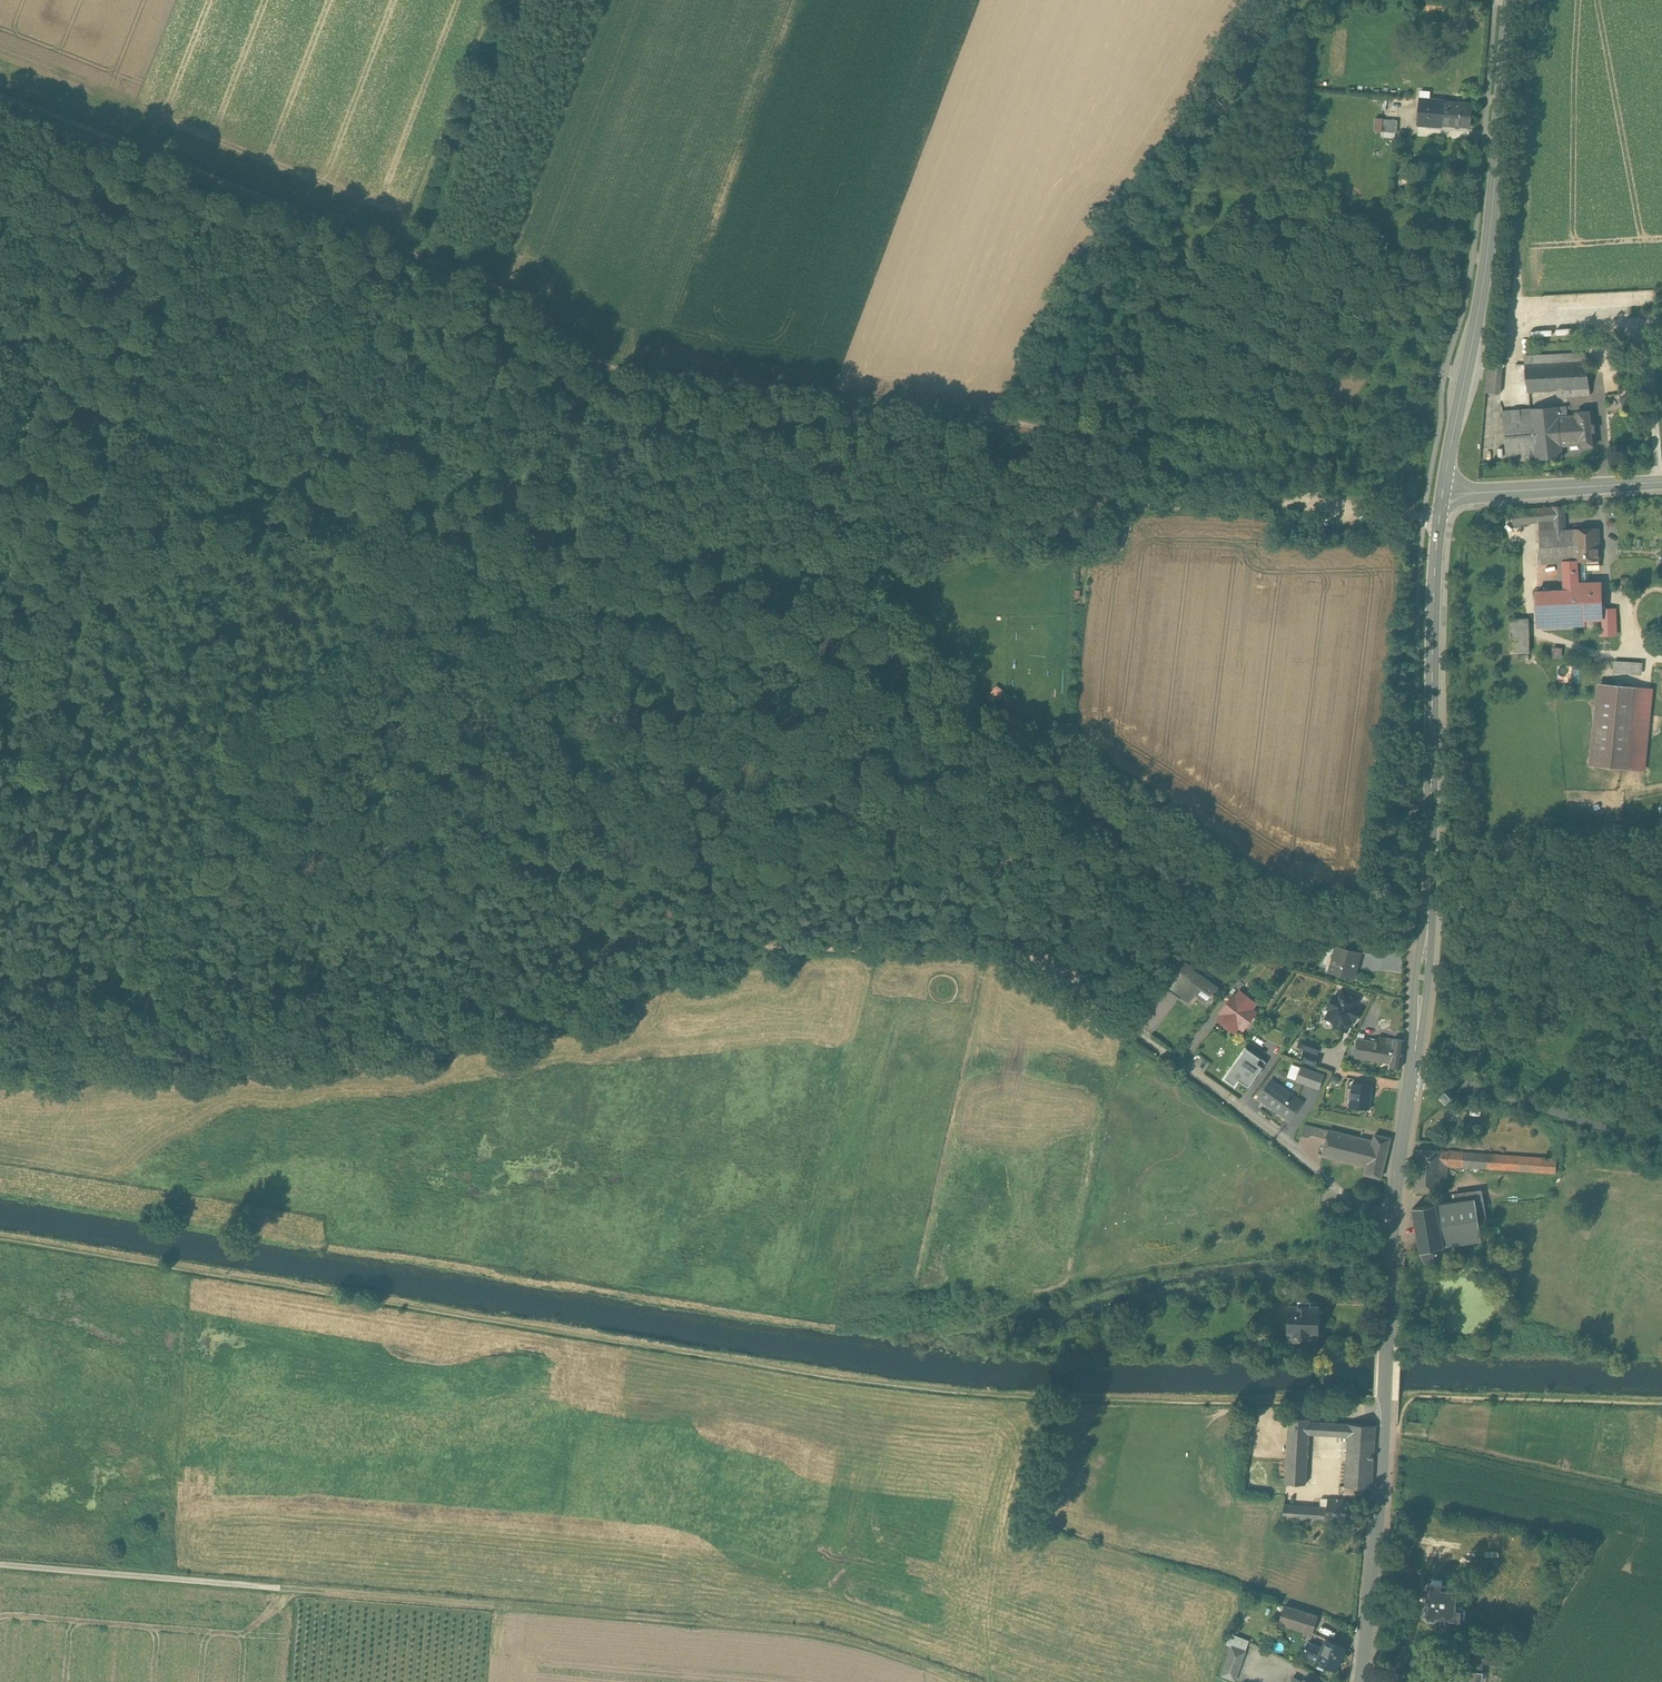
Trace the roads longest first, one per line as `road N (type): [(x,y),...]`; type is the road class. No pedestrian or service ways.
road 1 (track): [(0,1053),(75,1059),(596,1003),(777,946),(1012,955),(1087,1000)]
road 2 (tertiary): [(1395,1215),(1419,1035),(1443,493)]
road 3 (tertiary): [(1443,493),(1491,233),(1508,0)]
road 4 (tertiary): [(1362,1681),(1379,1529),(1395,1215)]
road 5 (residential): [(1087,1000),(1284,1138),(1328,1181),(1375,1212),(1395,1215)]
road 6 (track): [(1661,1141),(1423,1077)]
road 7 (tertiary): [(1443,493),(1661,483)]
road 8 (track): [(1442,519),(1268,504)]

